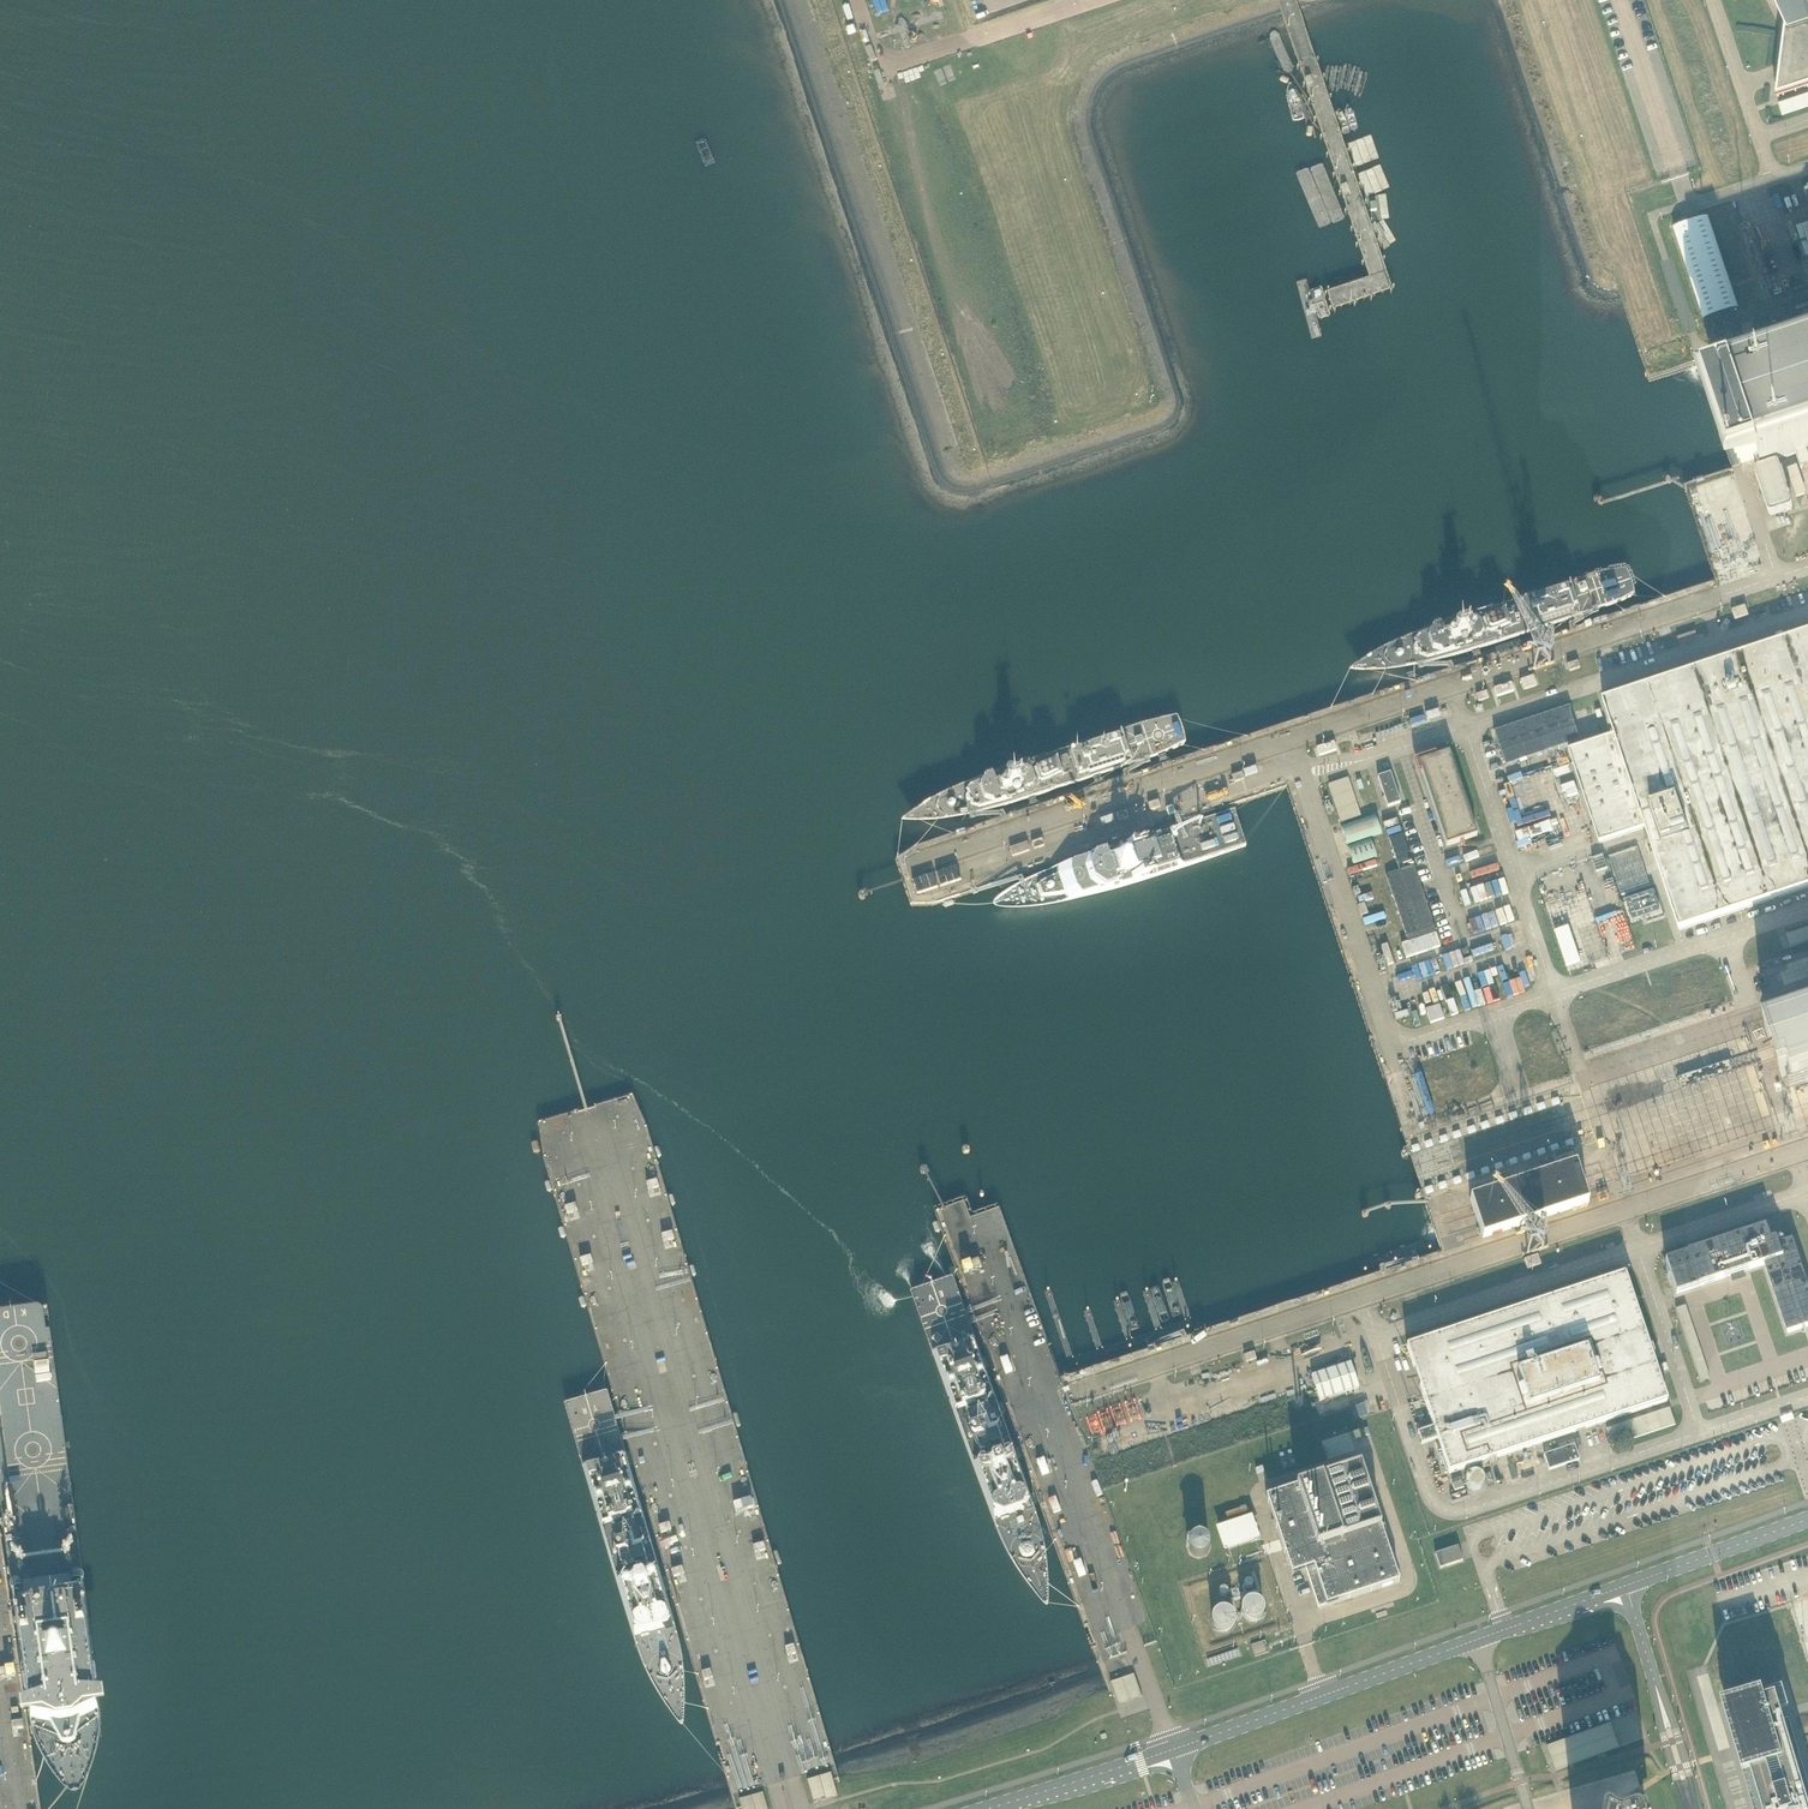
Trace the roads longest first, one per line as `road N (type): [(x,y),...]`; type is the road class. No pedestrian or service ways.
road 1 (unclassified): [(792,1808),(594,1133)]
road 2 (unclassified): [(1142,1764),(1477,1640)]
road 3 (unclassified): [(1807,165),(1689,199),(1620,0)]
road 4 (unclassified): [(1097,0),(882,70),(858,0)]
road 5 (unclassified): [(1625,1586),(1807,1520)]
road 6 (unclassified): [(1529,1808),(1477,1640)]
road 7 (unclassified): [(990,1808),(1142,1764)]
road 8 (unclassified): [(1697,1808),(1656,1686)]
road 9 (unclassified): [(1477,1640),(1598,1600)]
road 10 (unclassified): [(1656,1686),(1687,1808)]

